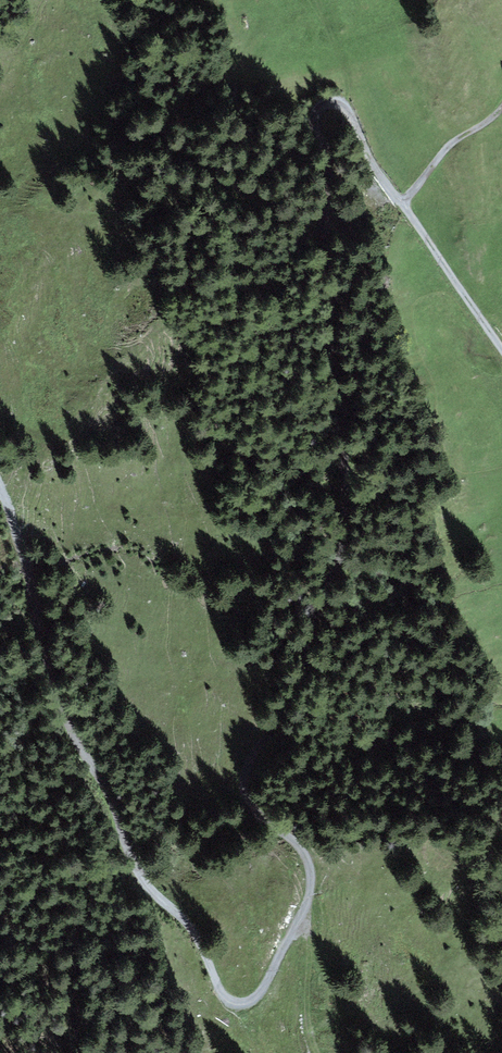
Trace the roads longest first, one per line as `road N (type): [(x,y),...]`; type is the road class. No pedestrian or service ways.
road 1 (track): [(0,479),(73,735),(104,788),(136,875),(195,923),(227,1000),(252,1001),(306,912),(312,869),(286,834),(243,801),(249,757),(281,717),(337,566),(345,510),(315,122),(324,103),(345,105),(374,165),(501,351)]
road 2 (track): [(306,912),(312,949),(305,1006),(316,1052)]
road 3 (track): [(501,106),(449,144),(404,203)]

